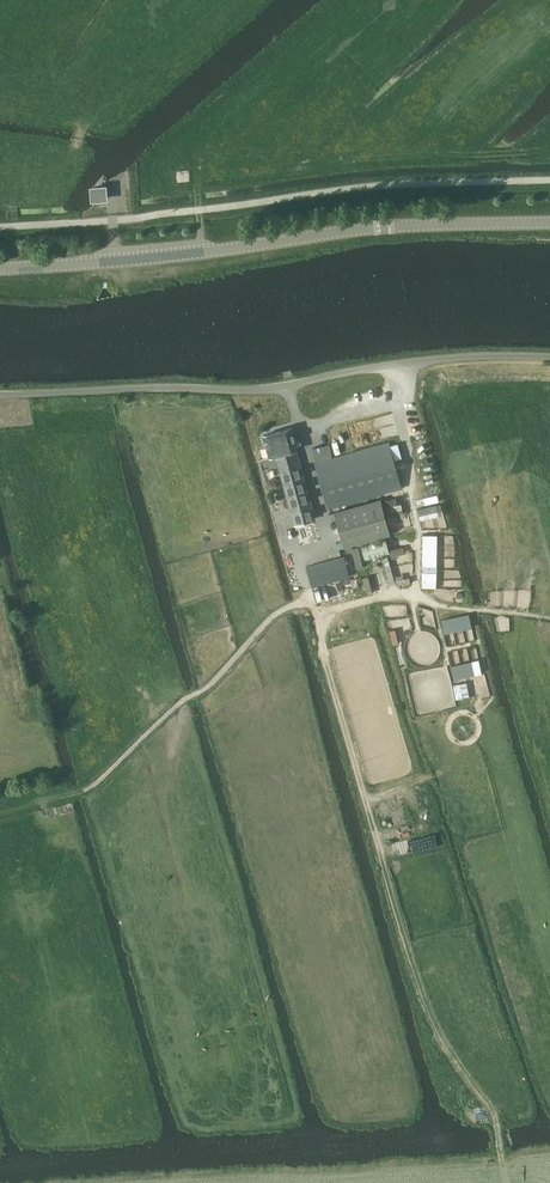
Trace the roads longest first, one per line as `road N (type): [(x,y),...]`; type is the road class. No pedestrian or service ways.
road 1 (track): [(505,1182),(499,1122),(424,998),(323,659),(298,560),(331,549),(300,431),(402,403),(419,539),(413,592)]
road 2 (unclassified): [(549,360),(449,357),(276,387),(0,392)]
road 3 (tertiary): [(549,223),(386,228),(230,251),(0,269)]
road 4 (track): [(308,600),(280,612),(206,689),(181,702),(88,789),(0,812)]

